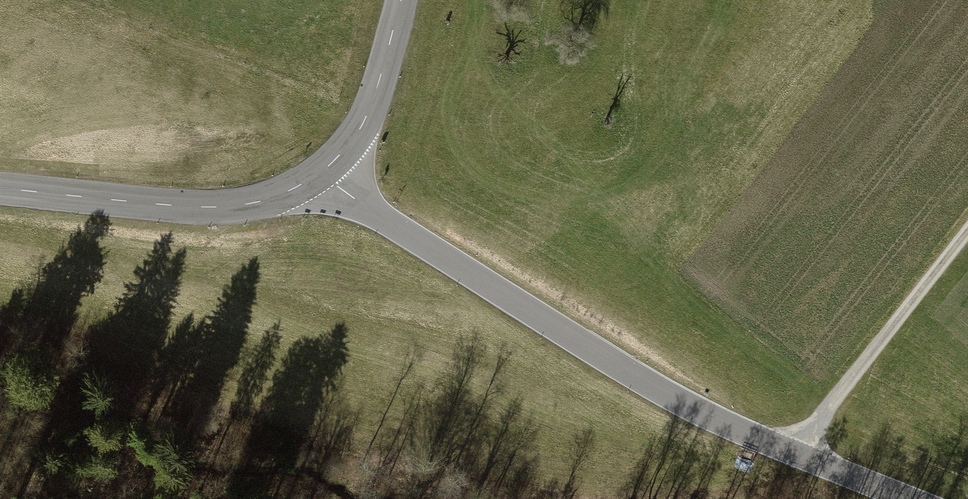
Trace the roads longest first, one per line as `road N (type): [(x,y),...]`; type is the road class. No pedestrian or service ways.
road 1 (tertiary): [(907,498),(789,454),(639,381),(321,172)]
road 2 (tertiary): [(0,188),(238,206),(321,172)]
road 3 (track): [(967,230),(789,454)]
road 4 (tertiary): [(321,172),(365,116),(400,0)]

